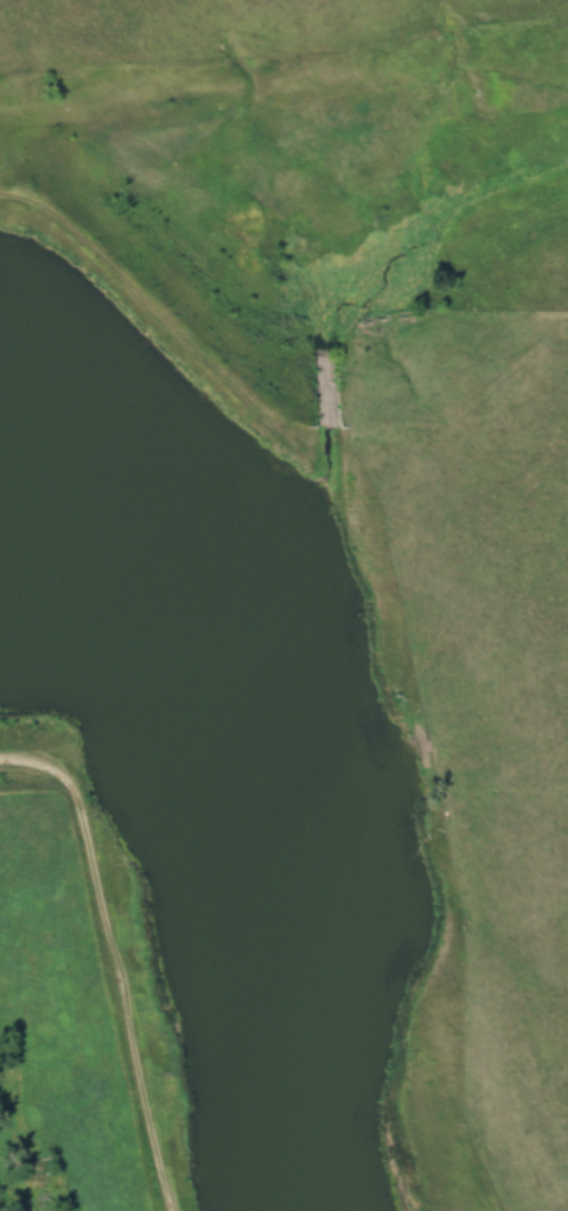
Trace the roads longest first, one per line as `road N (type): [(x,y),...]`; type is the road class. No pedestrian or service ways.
road 1 (residential): [(0,762),(60,766),(164,1210)]

